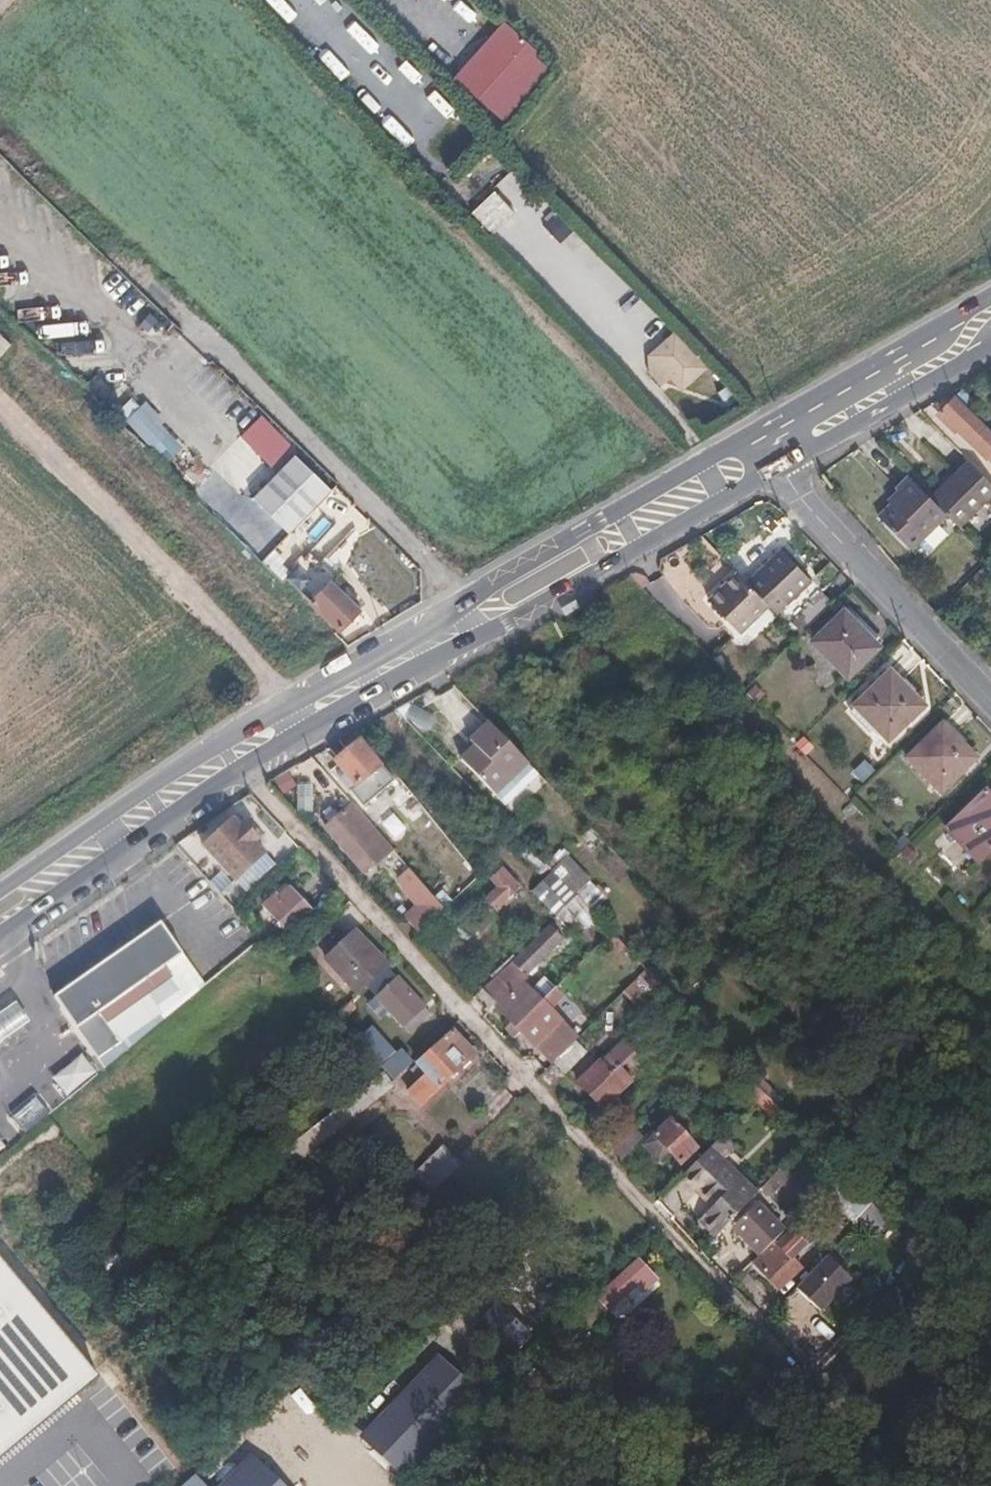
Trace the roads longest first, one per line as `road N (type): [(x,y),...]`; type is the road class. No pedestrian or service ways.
road 1 (primary): [(0,936),(244,767),(782,468)]
road 2 (primary): [(759,428),(492,581),(394,650),(192,760),(0,890)]
road 3 (track): [(0,123),(438,568),(461,604)]
road 4 (residential): [(782,468),(811,512),(990,699)]
road 5 (primary): [(990,295),(759,428)]
road 6 (primary): [(782,468),(990,349)]

